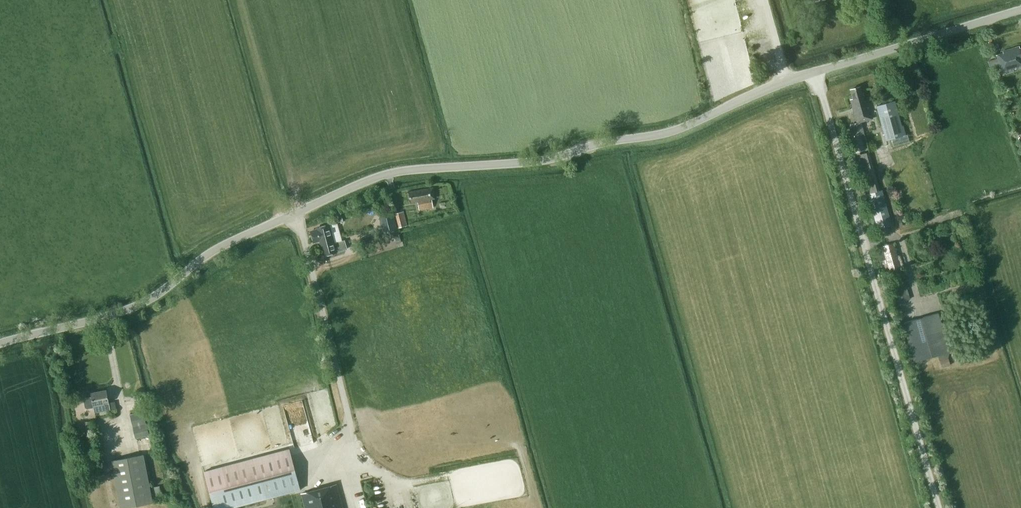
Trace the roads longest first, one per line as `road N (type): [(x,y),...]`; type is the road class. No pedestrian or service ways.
road 1 (unclassified): [(0,342),(143,302),(225,244),(372,176),(407,167),(545,160),(660,135),(788,77),(1020,9)]

